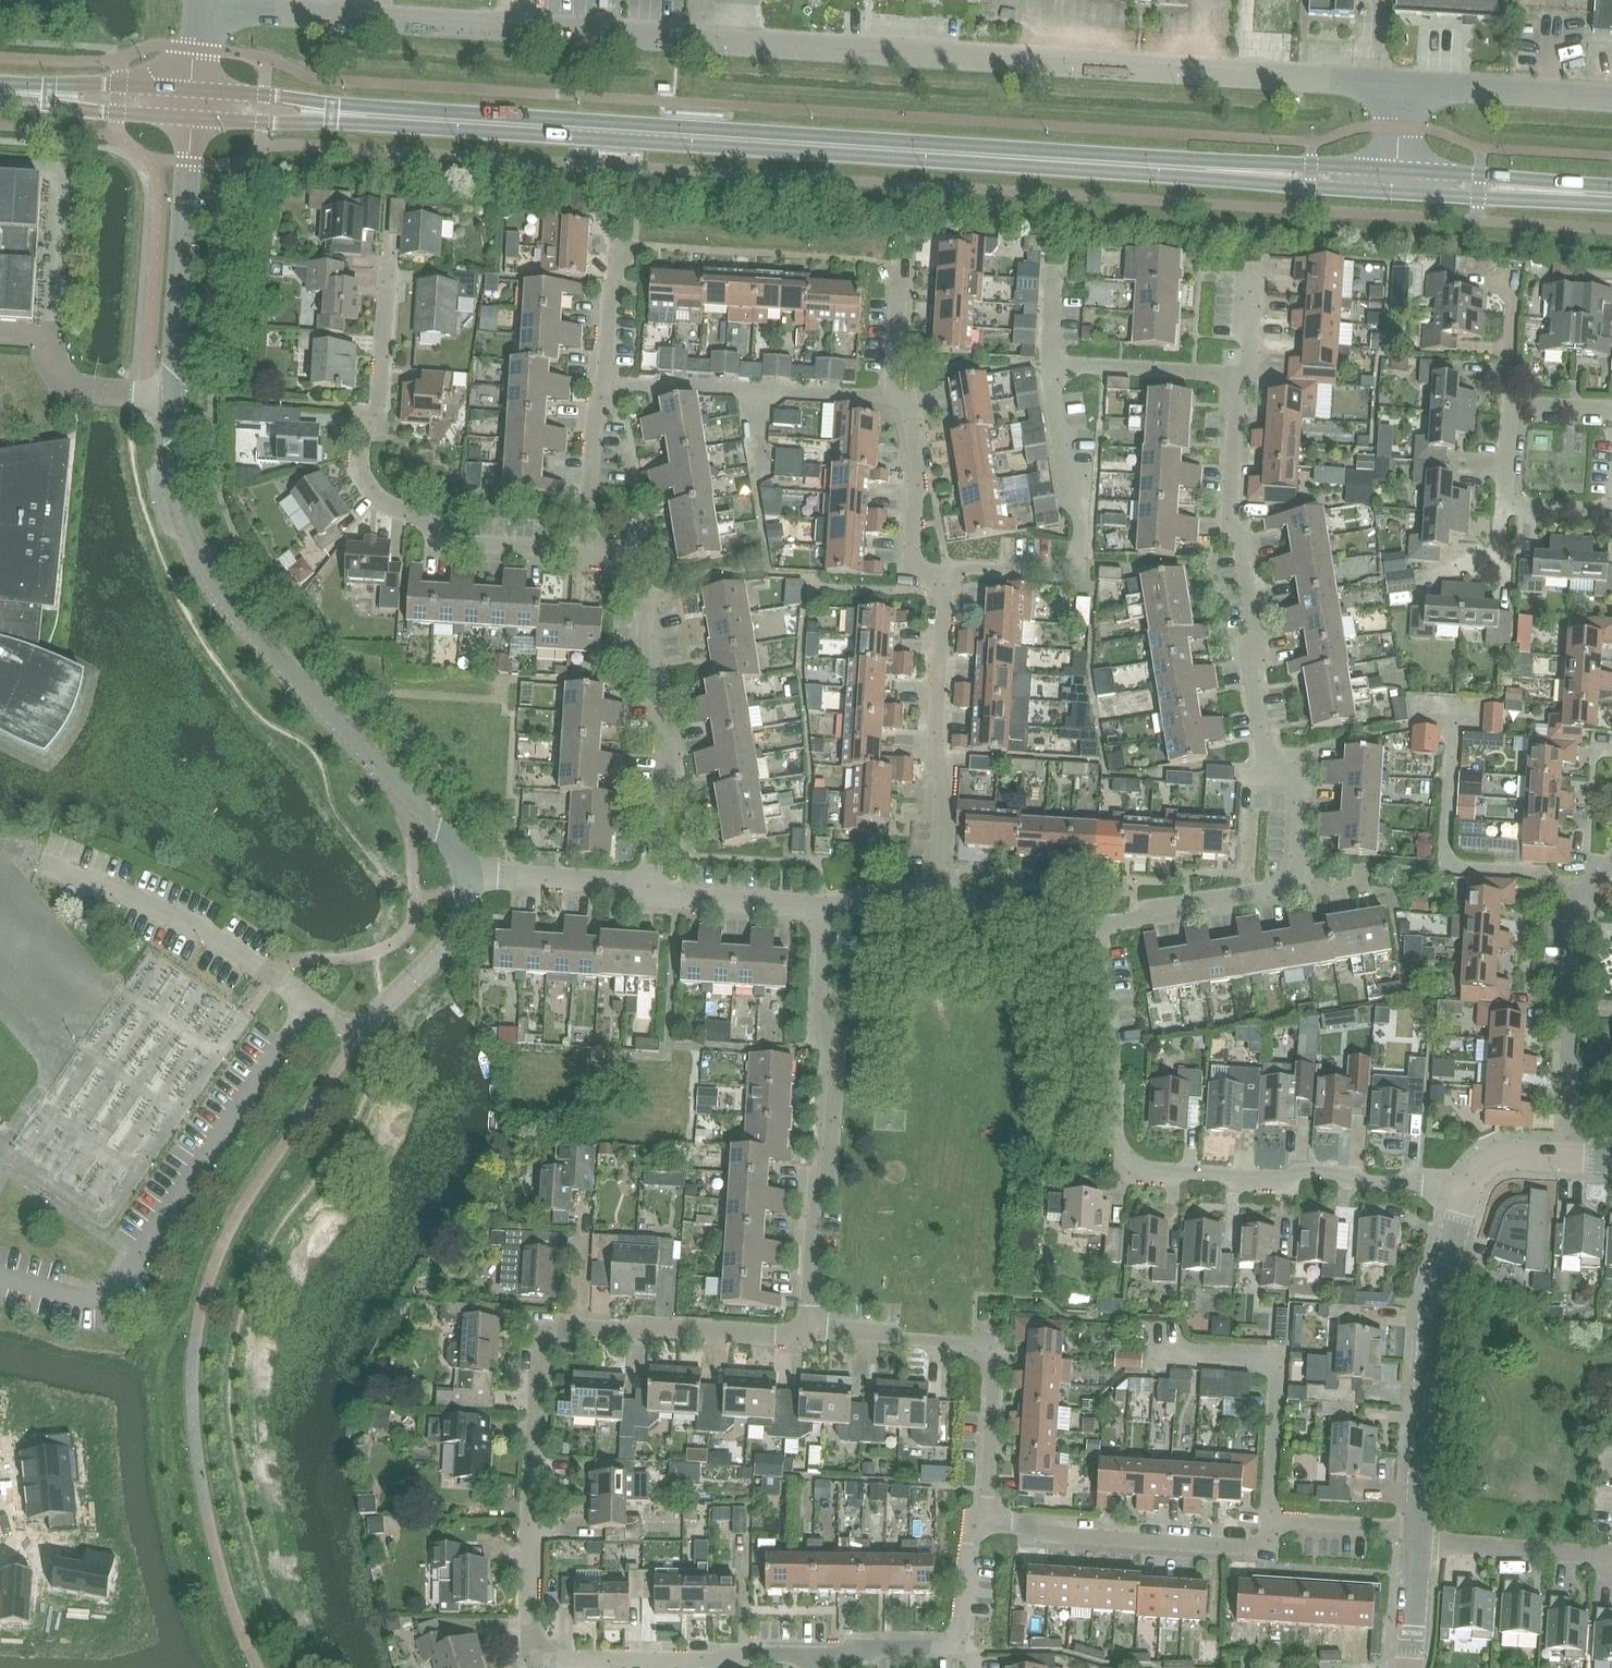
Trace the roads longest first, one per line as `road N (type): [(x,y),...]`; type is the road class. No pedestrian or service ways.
road 1 (tertiary): [(1397,182),(192,103)]
road 2 (unclassified): [(198,11),(1403,88)]
road 3 (unclassified): [(466,880),(448,840),(232,606),(184,516),(173,445),(192,103)]
road 4 (residential): [(815,1664),(802,1654),(749,1653),(721,1662),(555,1661),(536,1653),(528,1638),(547,1336),(557,1328),(771,1335),(809,1328)]
road 5 (residential): [(1088,931),(1135,920),(1153,907),(1298,881),(1301,792),(1270,767),(1263,749),(1251,675),(1258,640),(1229,511),(1236,399),(1252,358),(1257,280)]
road 6 (residential): [(936,889),(945,576),(955,567),(1065,573),(1079,557),(1080,512),(1069,495),(1050,381),(1054,275)]
road 7 (residential): [(1464,1200),(1442,1188),(1358,1182),(1337,1172),(1288,1180),(1131,1162),(1116,1143),(1115,1079),(1088,931)]
road 8 (residential): [(587,548),(450,540),(431,520),(379,498),(360,470),(362,435),(379,415),(389,262)]
road 9 (residential): [(809,1328),(835,1045),(818,1016),(818,906)]
road 10 (residential): [(652,883),(660,795),(674,782),(657,687),(644,664),(646,612),(635,584),(587,548)]
road 11 (residential): [(987,1518),(991,1352),(976,1344),(809,1328)]
road 12 (residential): [(1418,1528),(1433,1310),(1464,1200)]
road 13 (residential): [(1571,1157),(1576,900),(1600,884),(1611,861)]
road 14 (residential): [(987,1518),(1038,1522),(1051,1534),(1257,1547),(1275,1520)]
road 15 (residential): [(587,548),(611,279),(628,256)]
road 16 (residential): [(1275,1520),(1275,1367),(1266,1358),(1167,1354)]
road 17 (unclassified): [(329,1016),(349,1027),(368,1023),(459,929),(466,880)]
road 18 (tertiary): [(1611,195),(1397,182)]
road 19 (unclassified): [(1403,88),(1611,101)]
road 20 (residential): [(1611,509),(1504,501),(1509,404)]
road 21 (residential): [(1417,1542),(1611,1556)]
road 22 (tertiary): [(192,103),(0,92)]
road 23 (residential): [(652,883),(488,874),(466,880)]
road 24 (residential): [(818,906),(671,895),(652,883)]
road 25 (residential): [(1088,931),(936,889)]
road 26 (residential): [(1275,1520),(1418,1528)]
road 27 (residential): [(815,1664),(854,1649),(955,1644)]
road 28 (residential): [(955,1644),(965,1546),(987,1518)]
road 29 (residential): [(1464,1200),(1476,1174),(1502,1155),(1571,1157)]
road 30 (residential): [(1405,1667),(1417,1542)]

